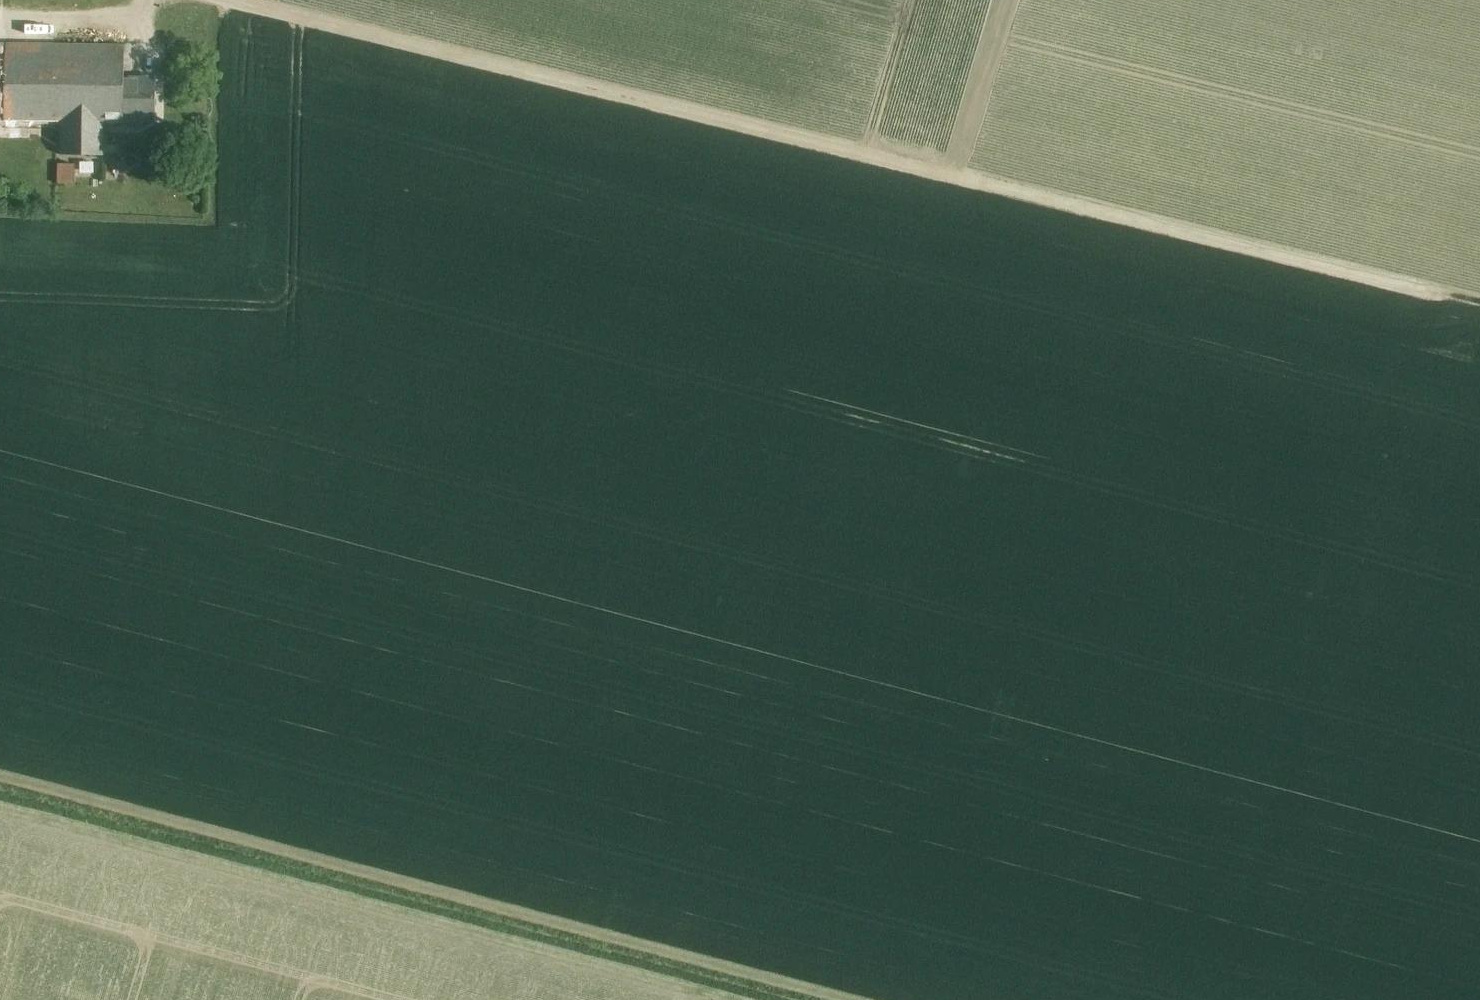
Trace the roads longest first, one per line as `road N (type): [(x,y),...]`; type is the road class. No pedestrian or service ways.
road 1 (track): [(1407,289),(211,0)]

